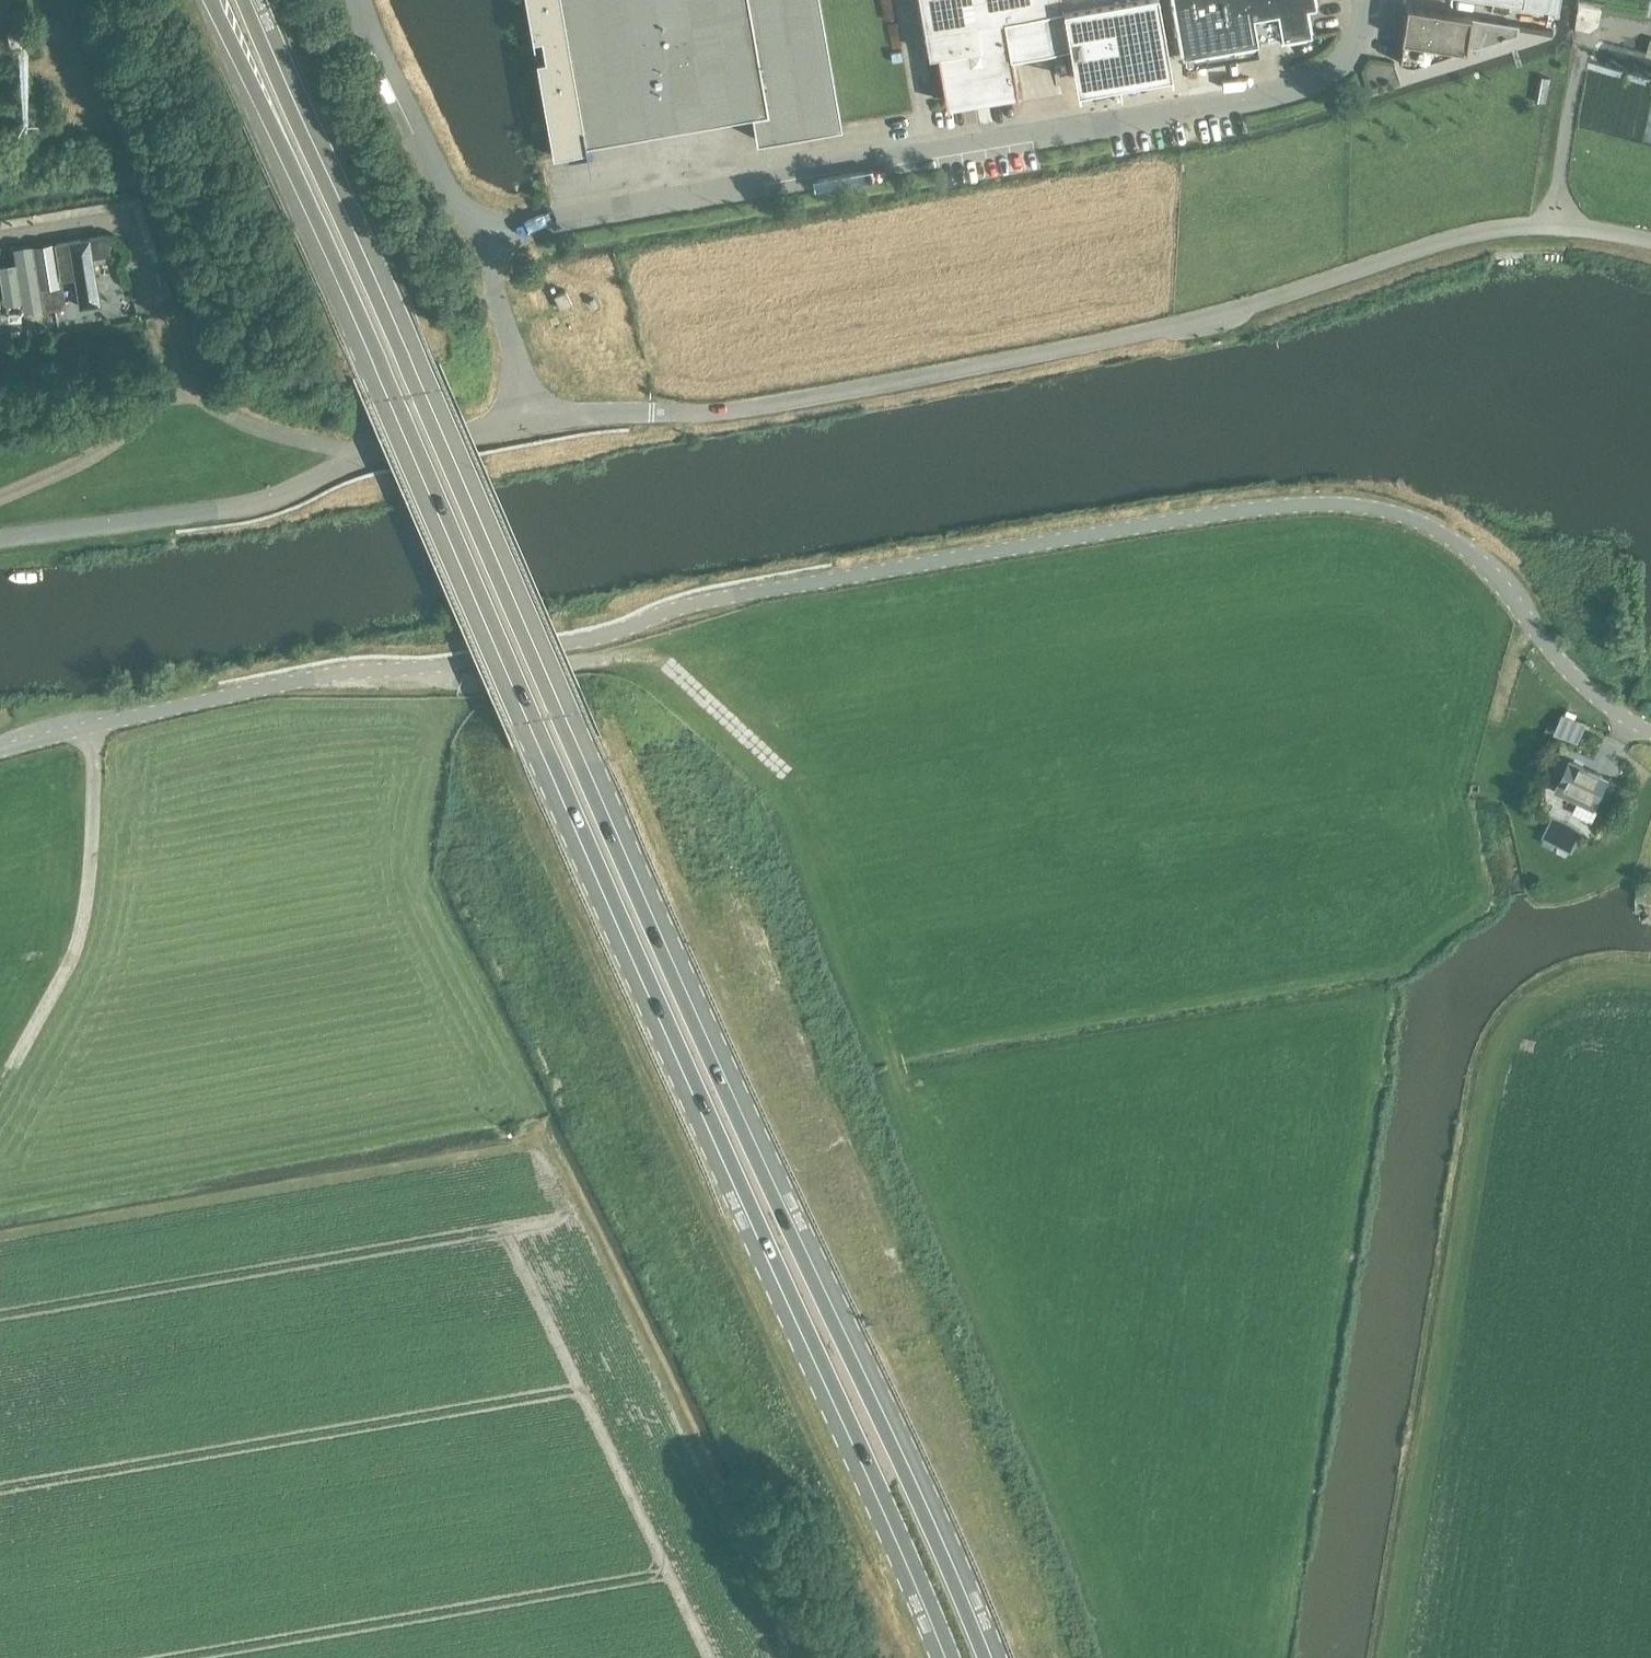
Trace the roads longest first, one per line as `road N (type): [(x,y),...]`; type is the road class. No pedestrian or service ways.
road 1 (primary): [(993,1657),(563,707),(258,0)]
road 2 (primary): [(215,0),(947,1657)]
road 3 (unclassified): [(1650,732),(1612,709),(1542,641),(1482,560),(1404,514),(1332,503),(1247,509),(724,596),(563,645),(325,675),(0,749)]
road 4 (tertiary): [(1650,240),(1557,224),(1502,228),(1209,317),(1063,350),(746,408),(529,421)]
road 5 (unclassified): [(487,238),(659,199),(1228,107),(1318,79),(1348,60),(1360,0)]
road 6 (track): [(783,773),(656,656),(473,686),(447,679),(446,665)]
road 7 (tertiary): [(0,538),(281,495),(381,450)]
road 8 (track): [(0,1091),(69,968),(90,901),(92,728)]
road 9 (residential): [(179,387),(122,219),(0,237)]
road 10 (tertiary): [(487,238),(456,202),(362,0)]
road 11 (residential): [(179,387),(309,445),(381,450)]
road 12 (residential): [(0,497),(121,436),(179,387)]
road 13 (tertiary): [(529,421),(487,238)]
road 14 (tertiary): [(381,450),(529,421)]

